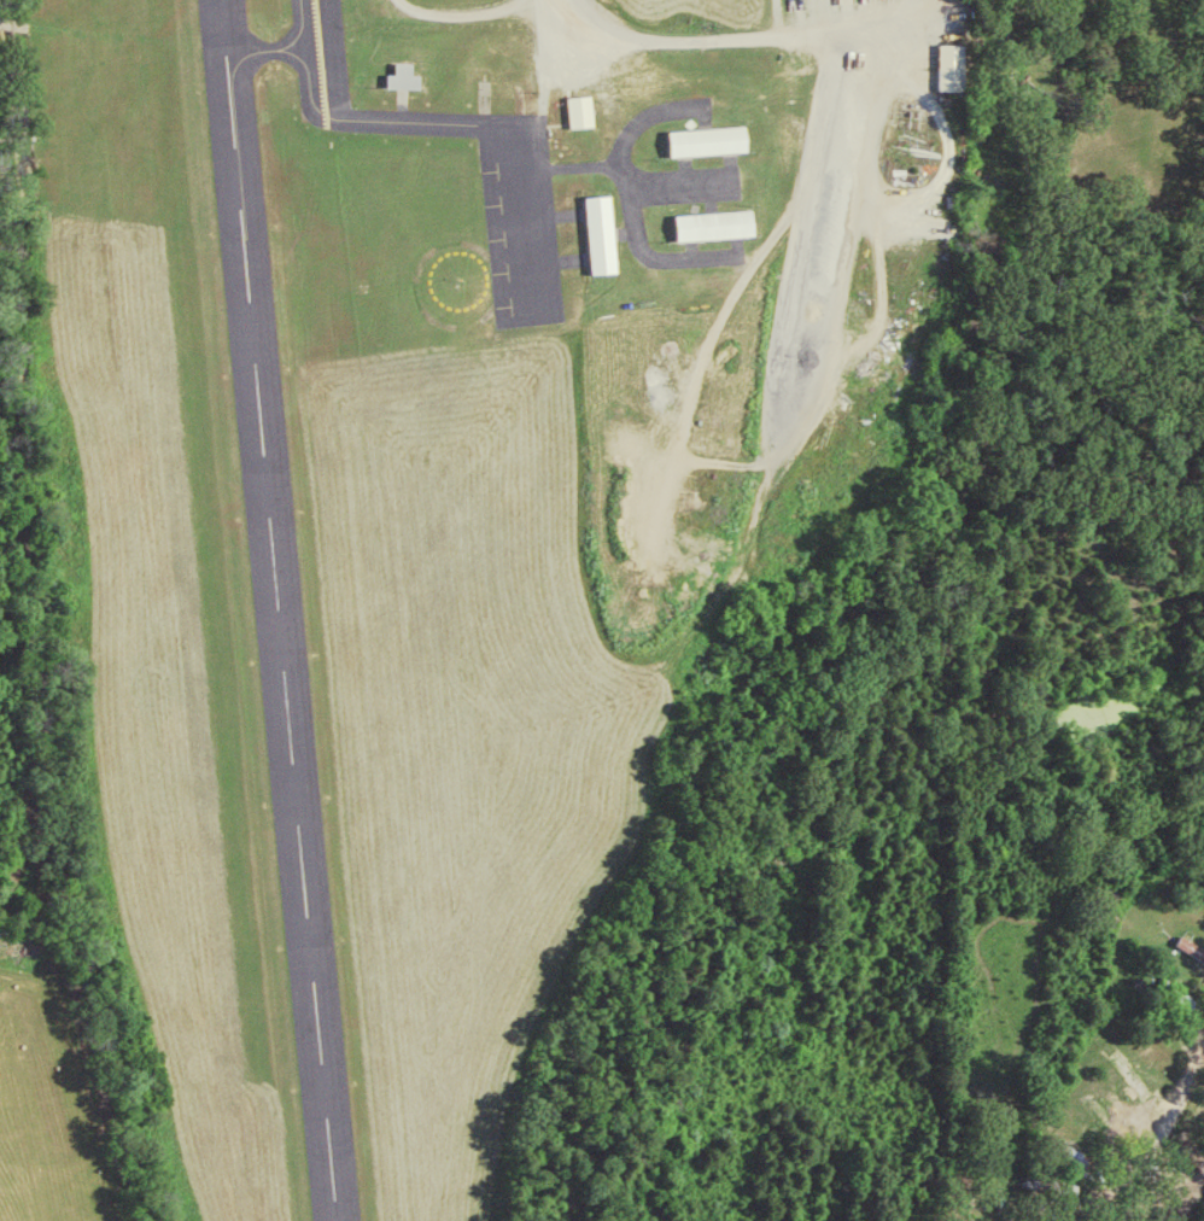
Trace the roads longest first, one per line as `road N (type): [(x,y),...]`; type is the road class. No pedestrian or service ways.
road 1 (residential): [(1074,1220),(1132,1164),(1170,1106)]

